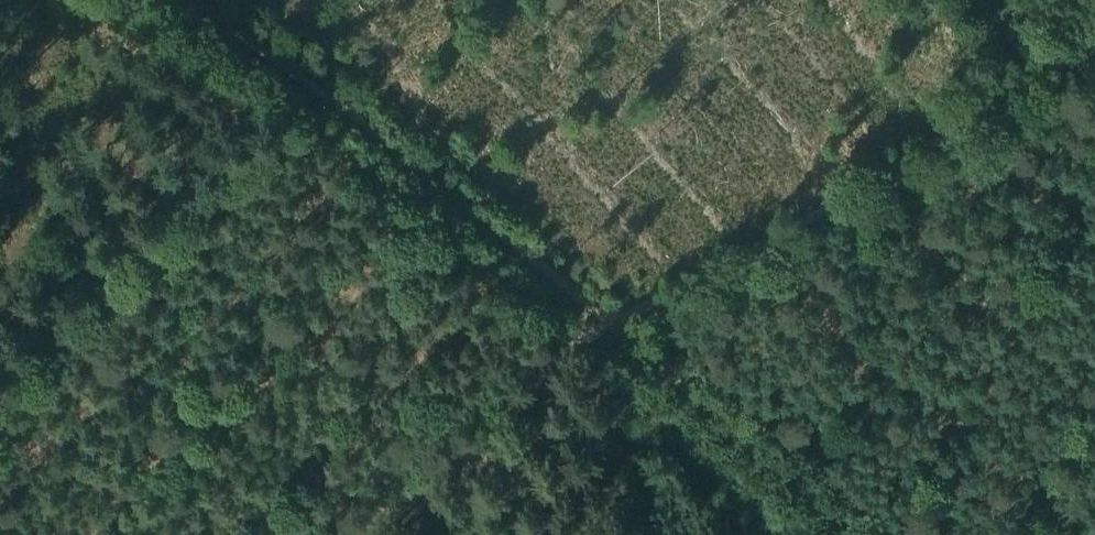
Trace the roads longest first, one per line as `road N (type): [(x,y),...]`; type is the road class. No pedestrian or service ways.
road 1 (track): [(240,0),(628,313)]
road 2 (track): [(873,534),(628,313)]

